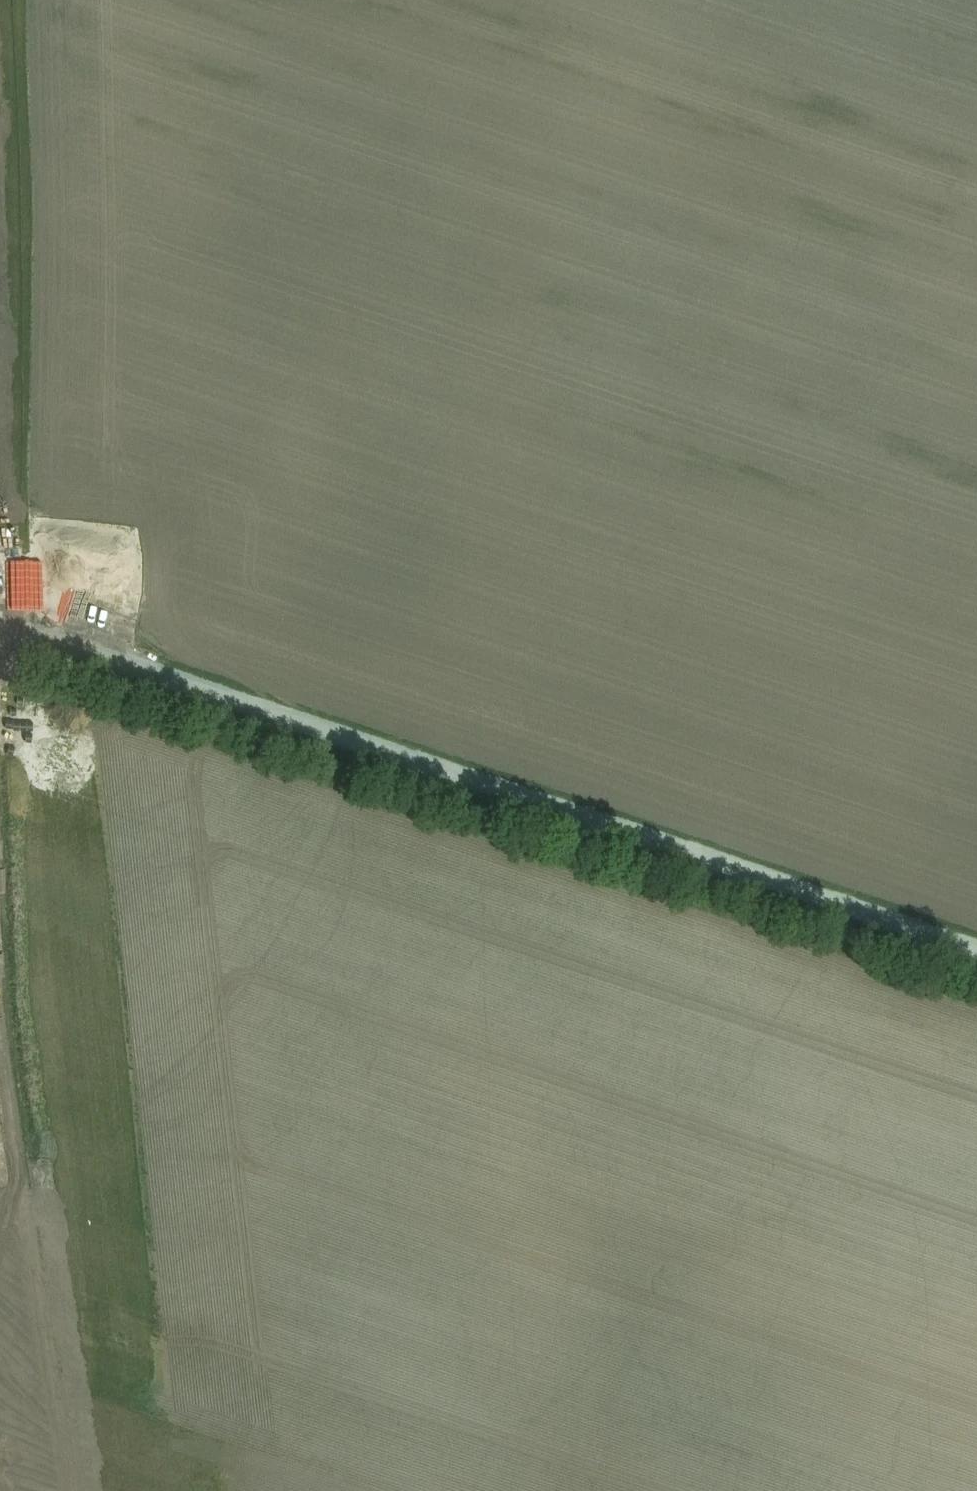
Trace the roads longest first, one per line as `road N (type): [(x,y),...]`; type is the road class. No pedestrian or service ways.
road 1 (track): [(976,953),(0,636)]

